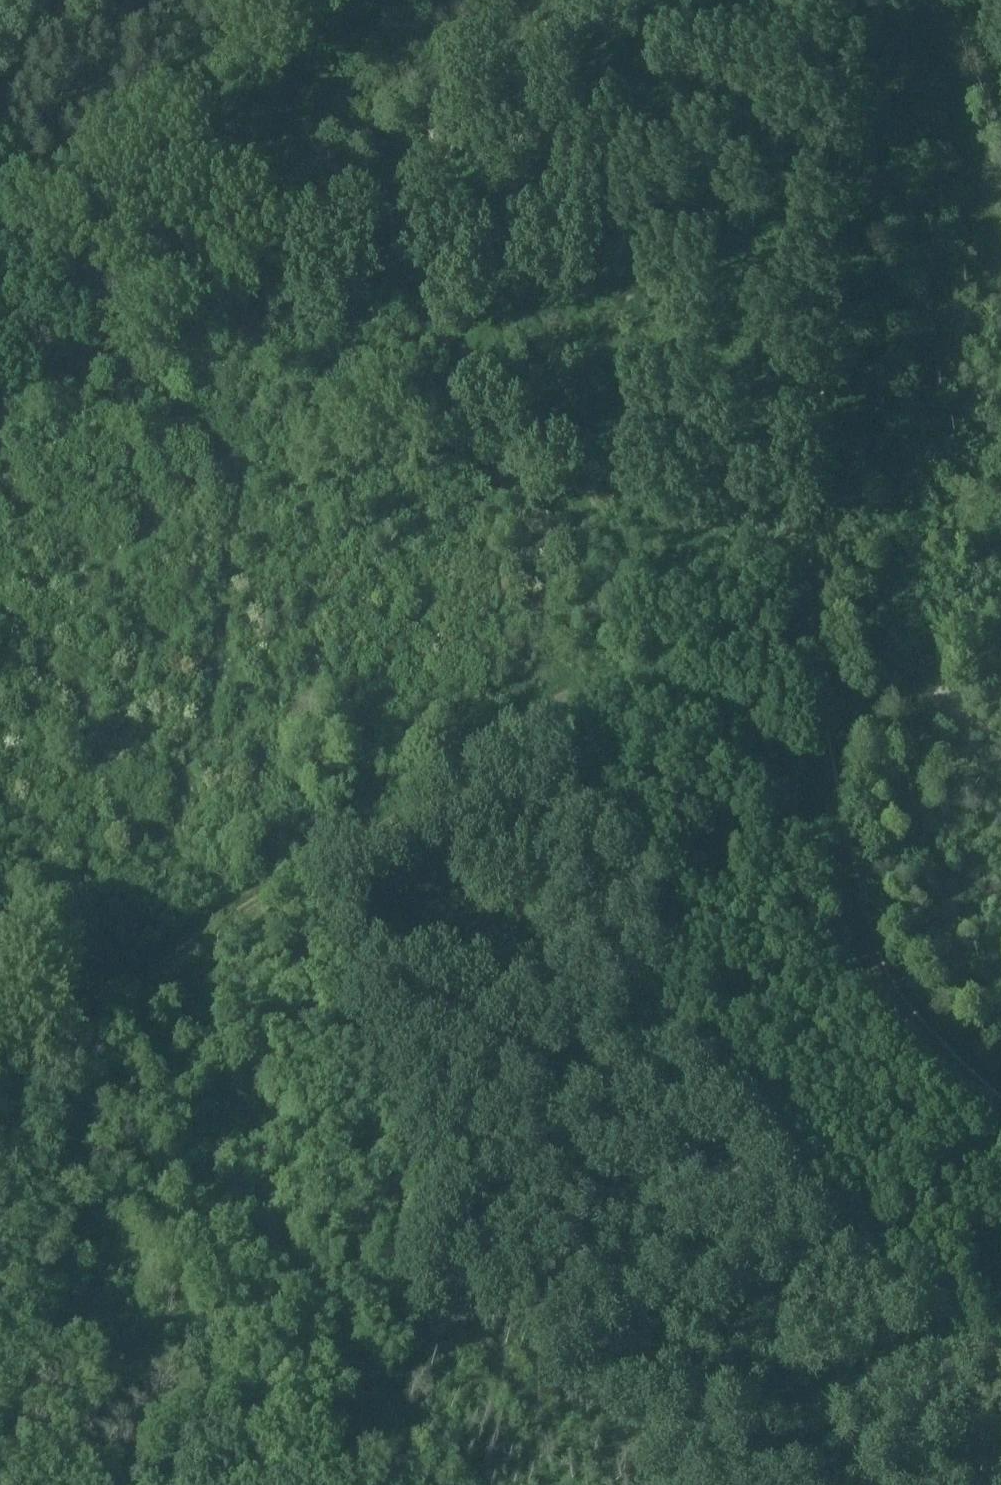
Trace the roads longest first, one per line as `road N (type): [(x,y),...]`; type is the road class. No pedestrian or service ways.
road 1 (track): [(0,1071),(64,1041),(573,683),(646,679),(690,701),(789,797),(819,841),(861,941)]
road 2 (track): [(861,941),(881,984),(930,1044),(1000,1109)]

